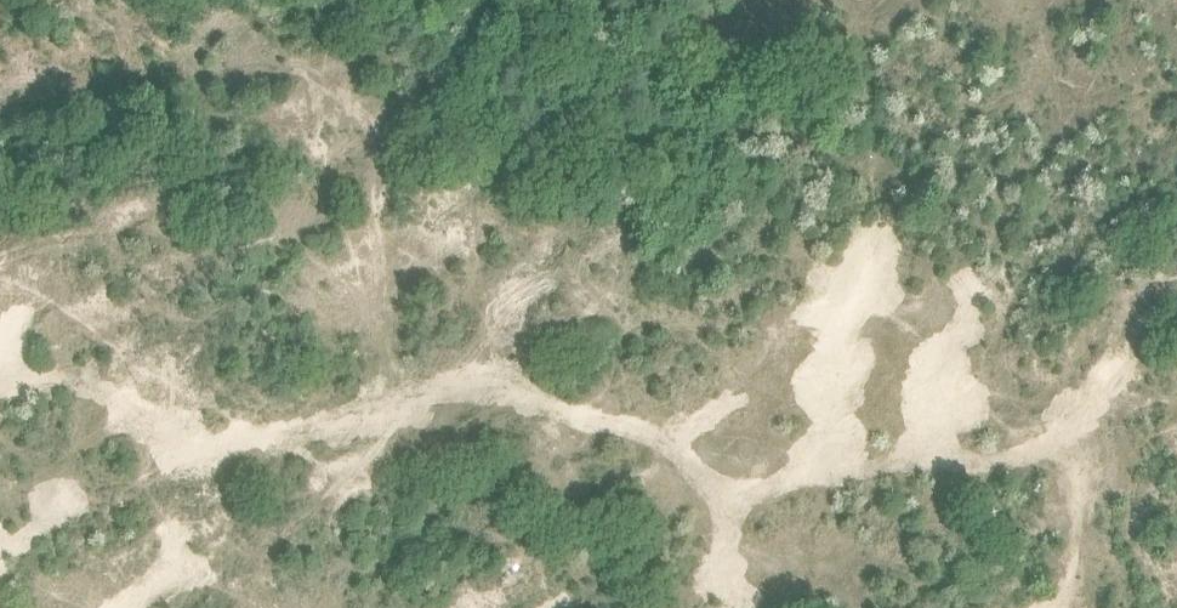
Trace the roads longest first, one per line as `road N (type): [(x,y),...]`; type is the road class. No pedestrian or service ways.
road 1 (track): [(1176,287),(1133,303),(1064,585),(1038,607)]

